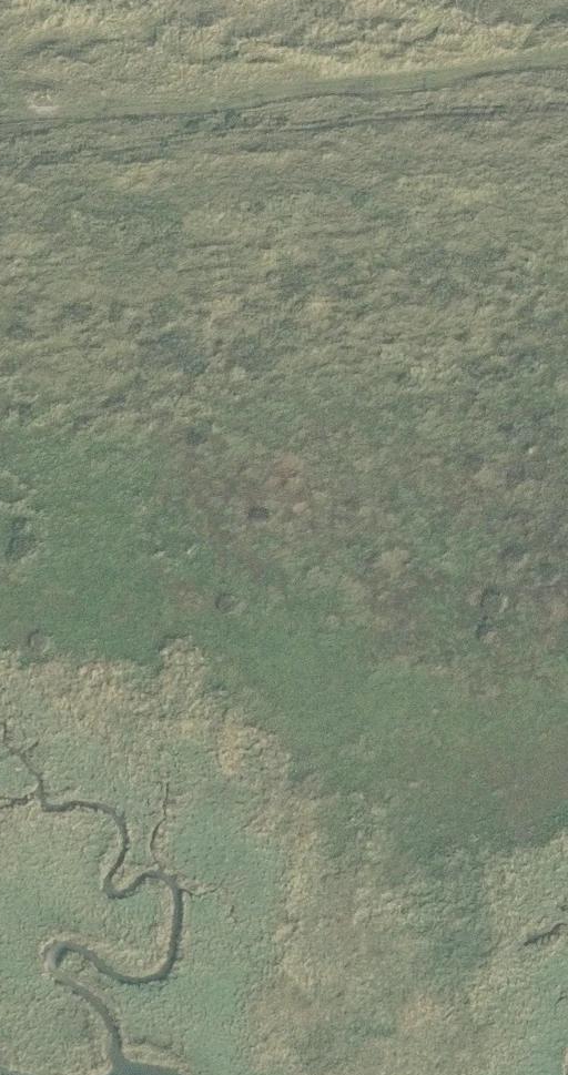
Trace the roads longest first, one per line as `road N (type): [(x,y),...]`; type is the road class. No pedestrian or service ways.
road 1 (track): [(567,88),(0,163)]

